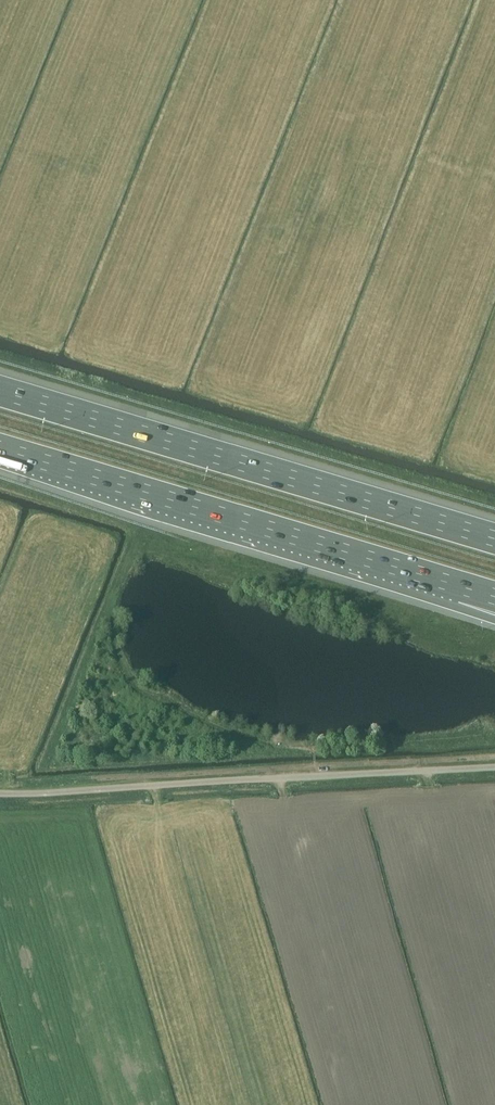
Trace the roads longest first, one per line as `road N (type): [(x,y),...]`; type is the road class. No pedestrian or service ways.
road 1 (motorway): [(494,540),(0,393)]
road 2 (unclassified): [(494,767),(0,793)]
road 3 (motorway): [(0,449),(375,561)]
road 4 (motorway): [(375,561),(431,598),(494,620)]
road 5 (motorway): [(375,561),(494,596)]

